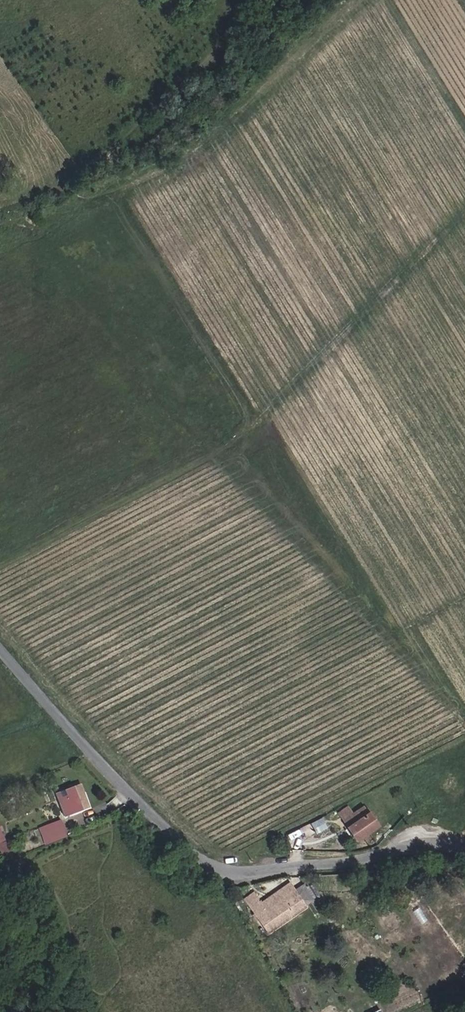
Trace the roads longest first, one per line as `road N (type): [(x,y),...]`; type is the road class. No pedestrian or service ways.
road 1 (unclassified): [(464,846),(244,877),(213,867),(137,798),(0,642)]

